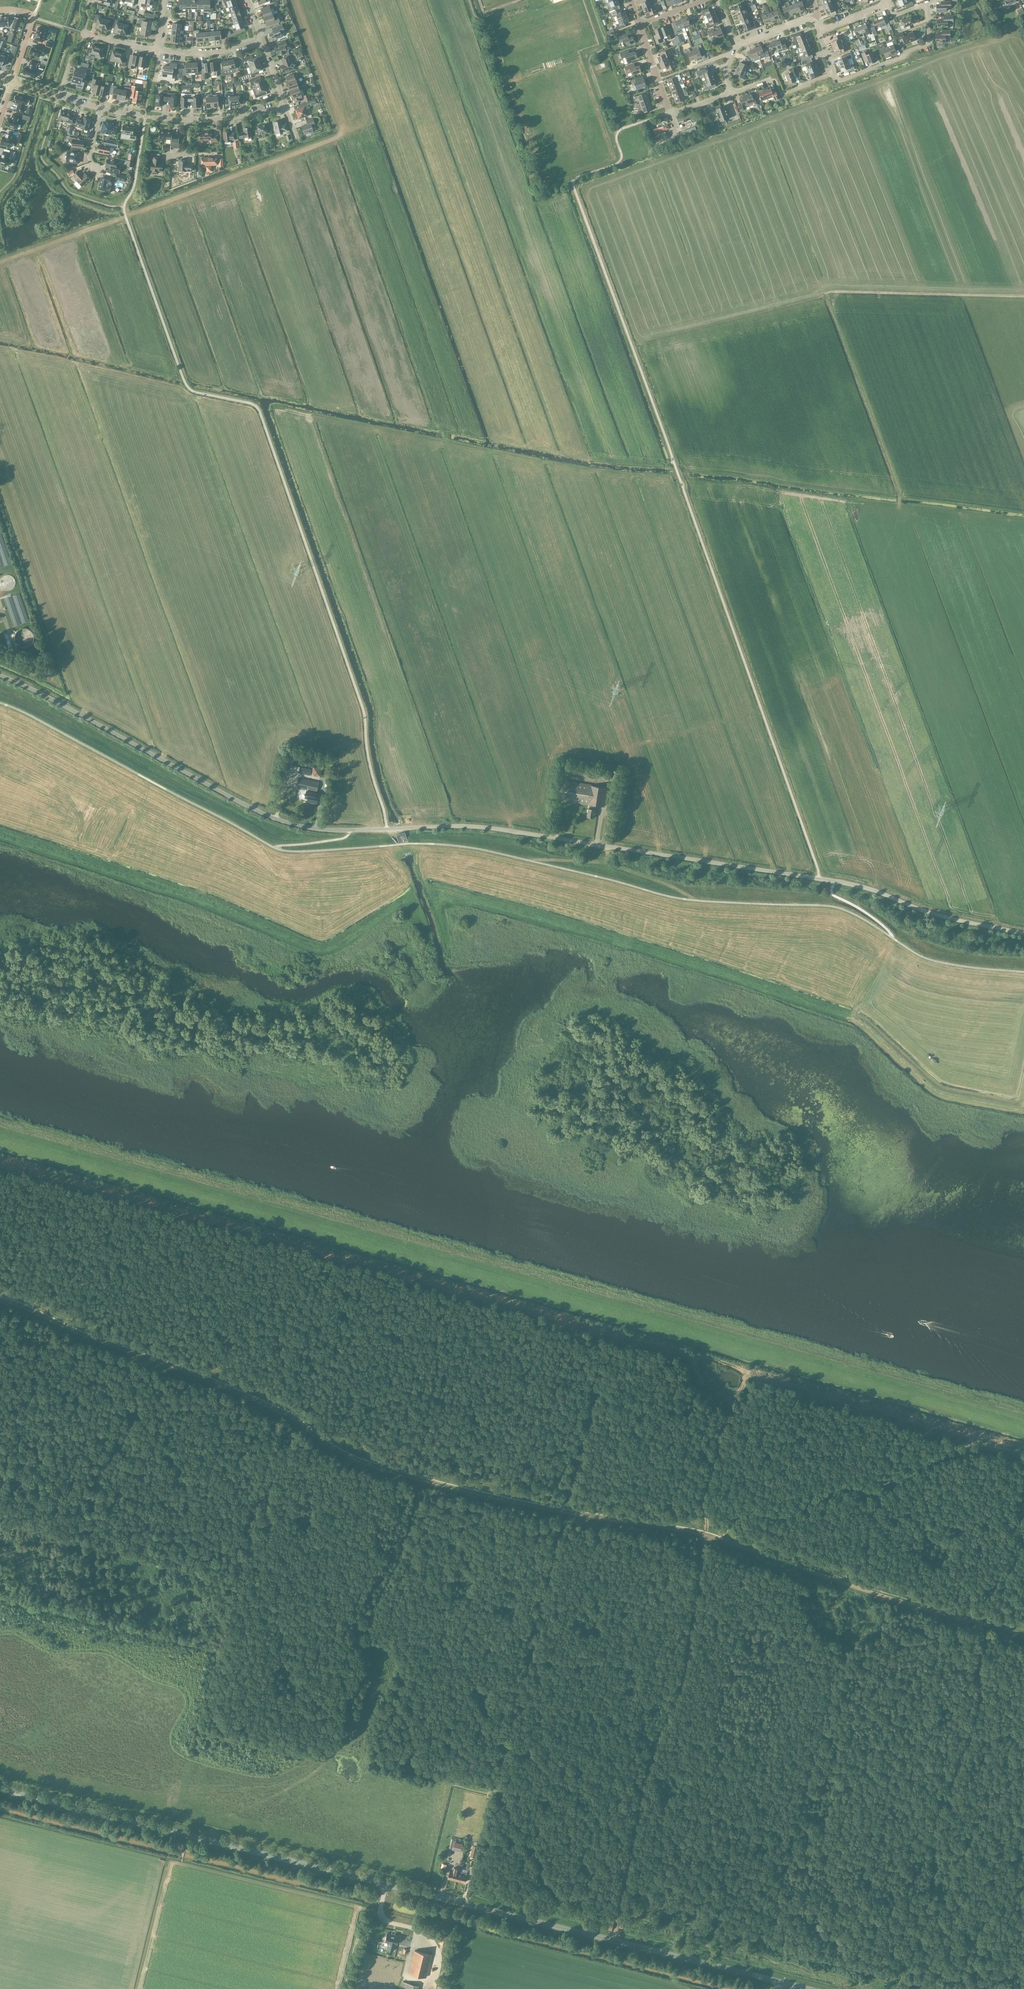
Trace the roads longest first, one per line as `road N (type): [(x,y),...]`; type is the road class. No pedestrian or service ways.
road 1 (unclassified): [(1023,933),(833,881),(476,827),(301,827),(255,811),(0,675)]
road 2 (track): [(1023,1420),(0,1131)]
road 3 (tertiary): [(808,1988),(0,1789)]
road 4 (track): [(0,1299),(277,1410),(364,1463),(553,1510)]
road 5 (track): [(613,1941),(651,1751),(684,1670),(707,1536)]
road 6 (track): [(1023,1634),(707,1536)]
road 7 (track): [(827,293),(899,508)]
road 8 (track): [(520,1705),(566,1512)]
road 9 (track): [(827,293),(1023,297)]
road 10 (track): [(940,1800),(926,1918),(897,1986)]
road 11 (track): [(1019,1547),(985,1639),(975,1717)]
road 12 (track): [(530,861),(605,863),(696,901)]
road 13 (track): [(370,1622),(363,1718),(353,1740),(325,1762)]
road 14 (track): [(566,1512),(603,1364)]
road 15 (track): [(444,1783),(497,1792),(520,1705)]
road 16 (residential): [(834,72),(843,79),(928,43),(927,3)]
road 17 (track): [(566,1512),(707,1536)]
road 18 (track): [(376,1602),(421,1477)]

